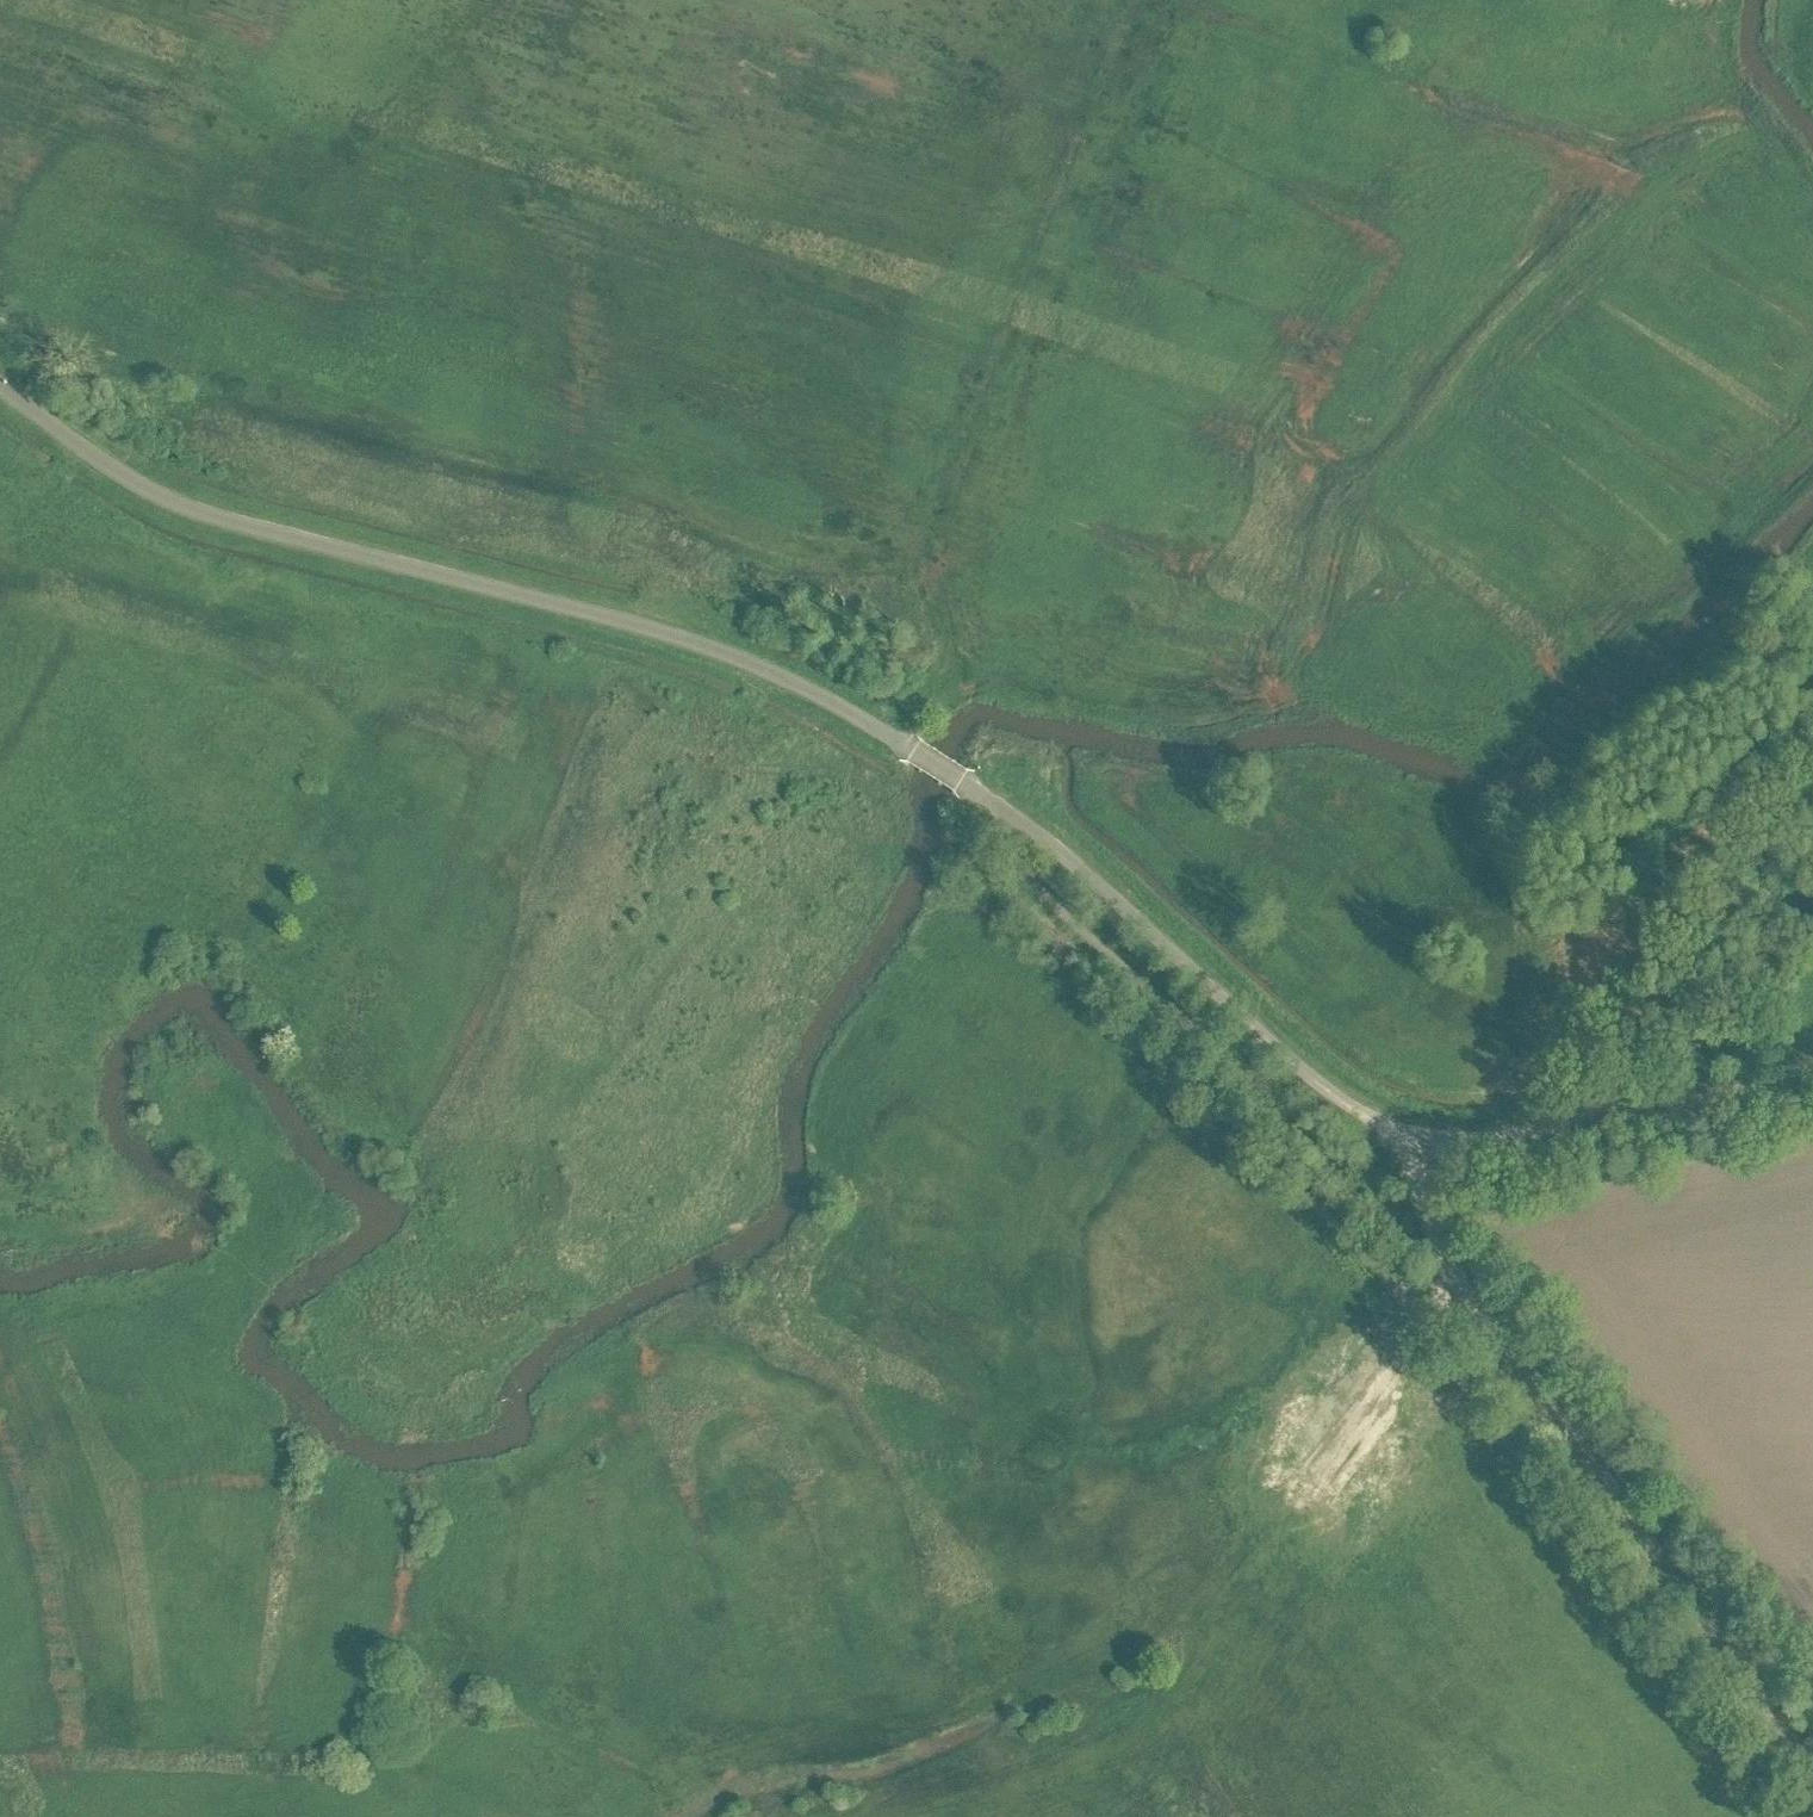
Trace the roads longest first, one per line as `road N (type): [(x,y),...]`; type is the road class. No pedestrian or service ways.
road 1 (unclassified): [(0,385),(101,462),(181,506),(748,663),(915,748),(999,805)]
road 2 (track): [(1812,1770),(1463,1297),(1427,1224),(1413,1179),(1412,1135)]
road 3 (track): [(999,805),(1084,871),(1316,1080),(1412,1135)]
road 4 (track): [(1812,1067),(1532,1133),(1412,1135)]

